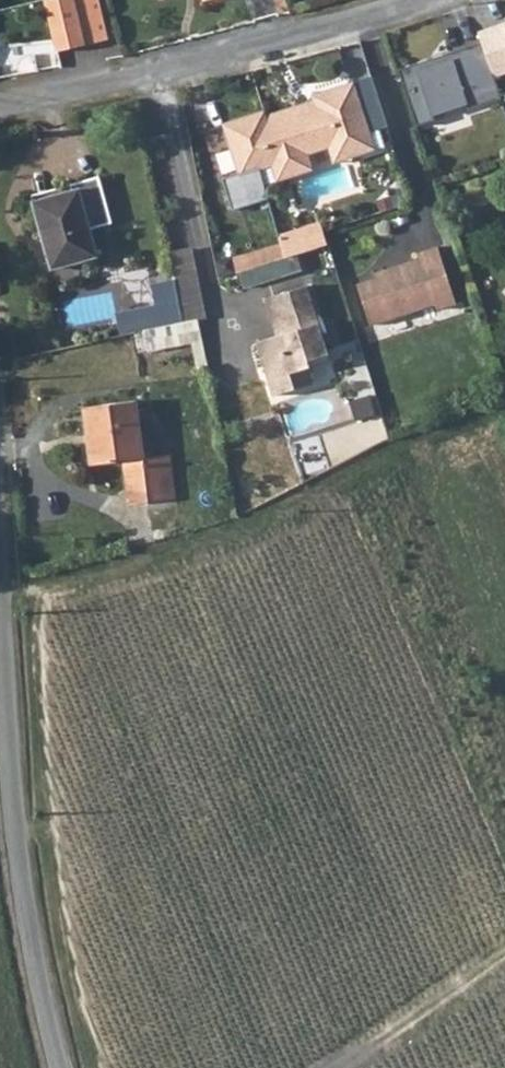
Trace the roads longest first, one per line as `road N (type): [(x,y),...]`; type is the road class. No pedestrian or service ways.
road 1 (track): [(1,596),(273,518),(364,466),(504,411)]
road 2 (unclassified): [(0,583),(27,895),(61,1067)]
road 3 (residential): [(0,104),(408,0)]

